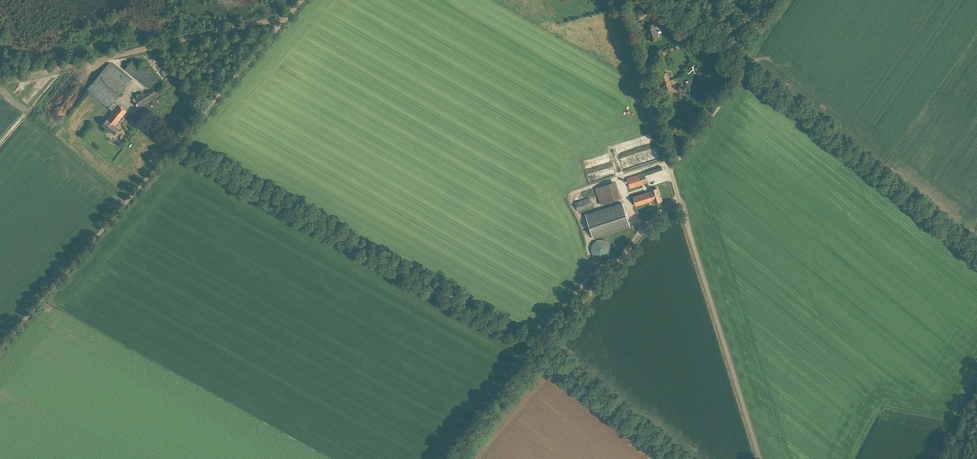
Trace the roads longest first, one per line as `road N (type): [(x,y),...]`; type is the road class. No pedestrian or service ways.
road 1 (unclassified): [(759,458),(617,0)]
road 2 (track): [(0,348),(287,16)]
road 3 (track): [(451,458),(679,199)]
road 4 (track): [(744,66),(976,252)]
road 5 (track): [(287,16),(0,84)]
road 6 (track): [(545,349),(682,458)]
road 7 (track): [(744,66),(667,163)]

